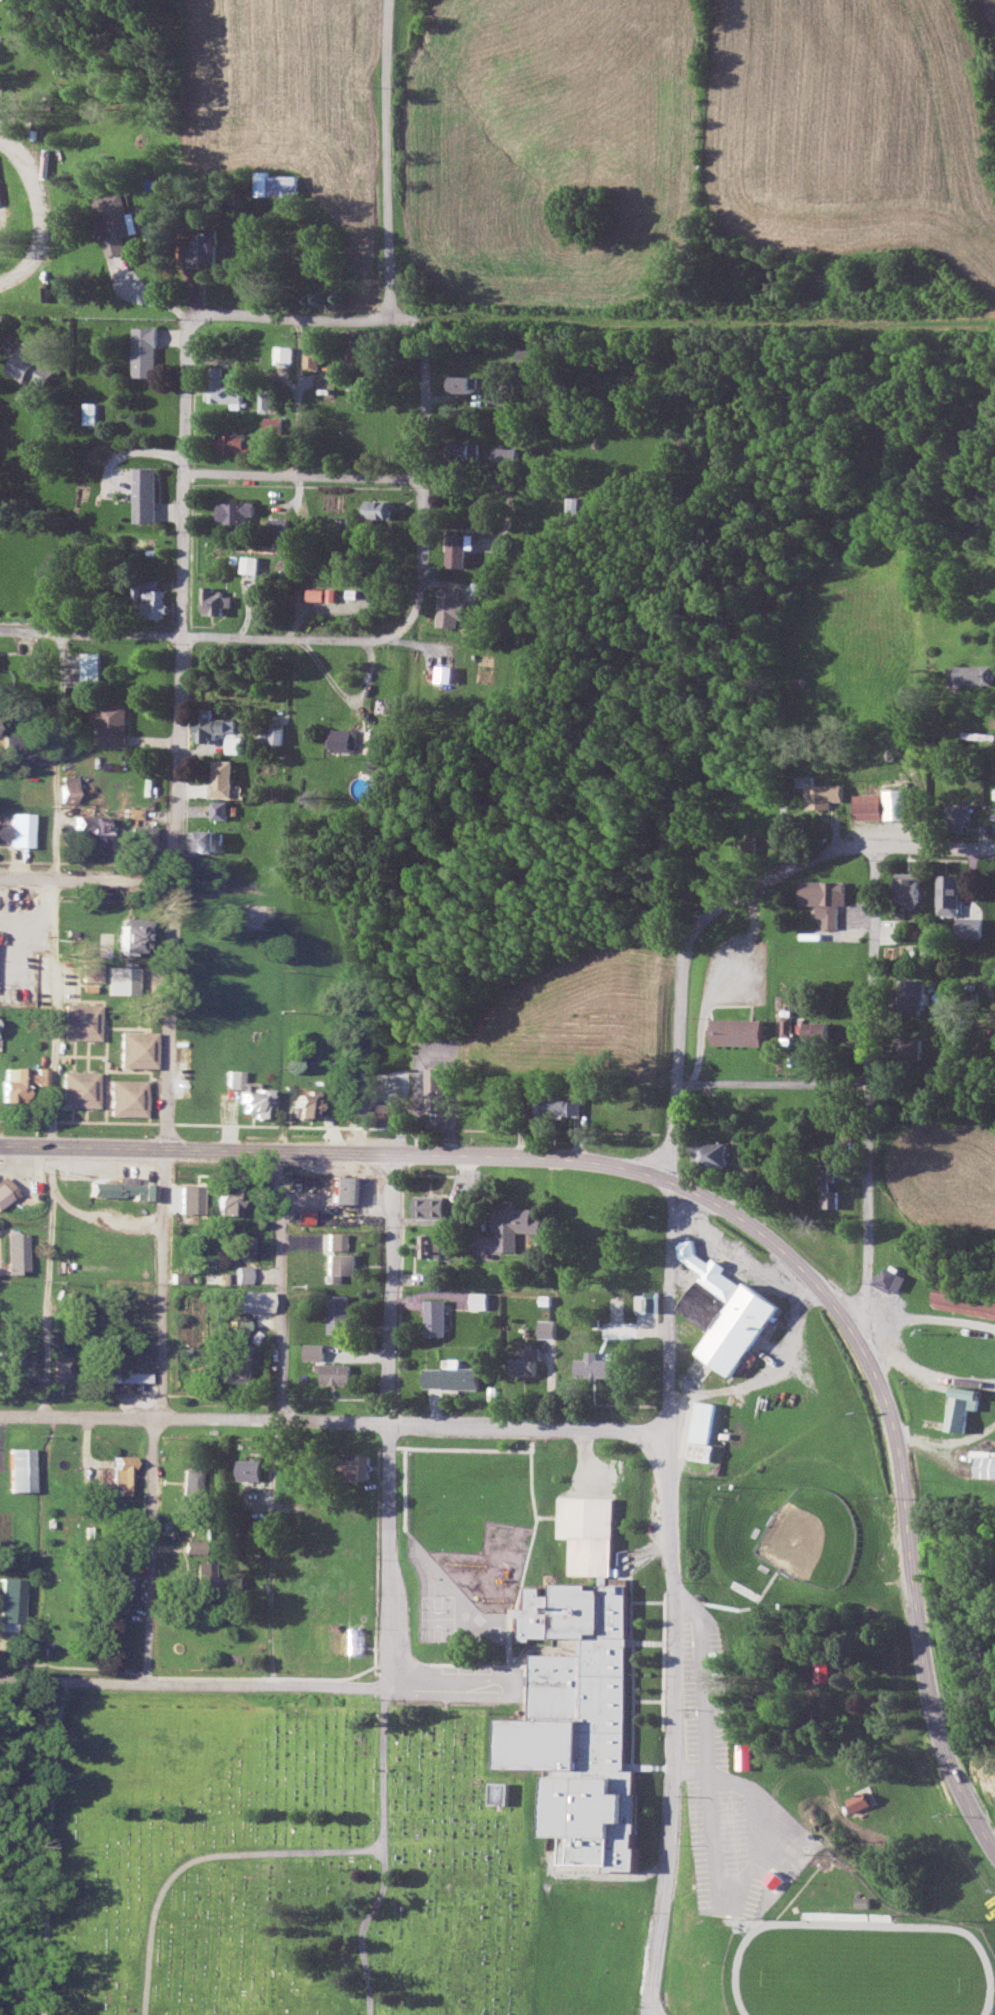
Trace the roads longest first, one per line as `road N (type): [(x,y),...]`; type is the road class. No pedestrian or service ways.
road 1 (primary): [(847,1326),(763,1234),(706,1195),(617,1164),(0,1143)]
road 2 (residential): [(645,2014),(667,1818),(678,1605),(673,1181)]
road 3 (residential): [(166,1146),(189,318)]
road 4 (residential): [(189,318),(232,311),(994,323)]
road 5 (residential): [(678,1424),(0,1411)]
road 6 (residential): [(382,1686),(389,1151)]
road 7 (residential): [(185,470),(418,477),(689,470),(688,445)]
road 8 (residential): [(847,1326),(865,1300),(879,842)]
road 9 (primary): [(994,1855),(957,1786),(927,1694),(900,1466)]
road 10 (residential): [(389,634),(0,627)]
road 11 (residential): [(0,1678),(382,1686)]
road 12 (residential): [(652,1173),(671,1140),(682,943),(713,908),(763,880)]
road 13 (residential): [(389,634),(419,595),(426,561),(418,477),(424,314)]
road 14 (residential): [(389,313),(394,0)]
road 15 (residential): [(155,1417),(162,1397),(166,1146)]
road 16 (residential): [(277,1418),(284,1148)]
road 17 (residential): [(145,1684),(155,1417)]
road 18 (residential): [(763,880),(850,843),(994,844)]
road 19 (residential): [(674,1088),(873,1078)]
road 20 (residential): [(175,874),(0,873)]
road 21 (primary): [(900,1466),(876,1385),(847,1326)]

